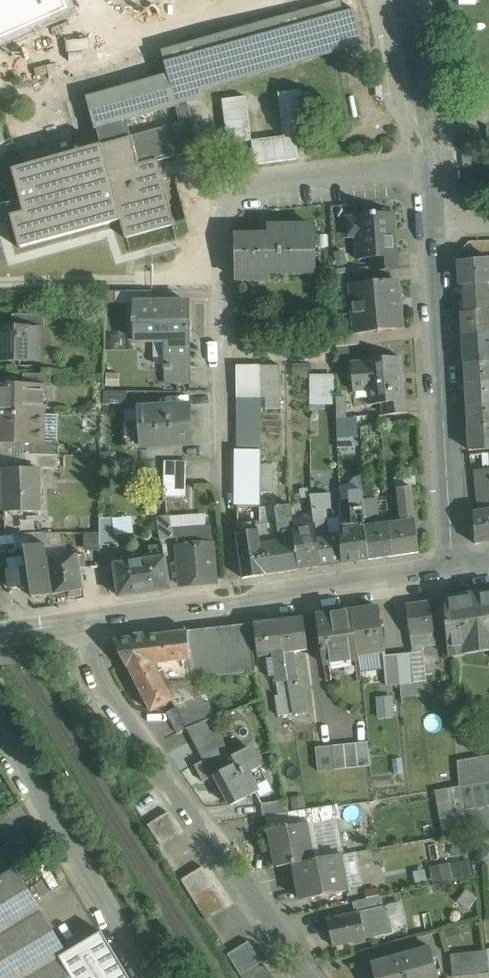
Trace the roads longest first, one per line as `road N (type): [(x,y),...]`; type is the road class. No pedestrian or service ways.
road 1 (residential): [(436,169),(258,191),(231,213),(227,470)]
road 2 (residential): [(67,626),(313,977)]
road 3 (residential): [(67,626),(460,567)]
road 4 (unclassified): [(441,225),(460,567)]
road 5 (residential): [(0,734),(149,977)]
road 6 (unclassified): [(404,0),(436,169)]

